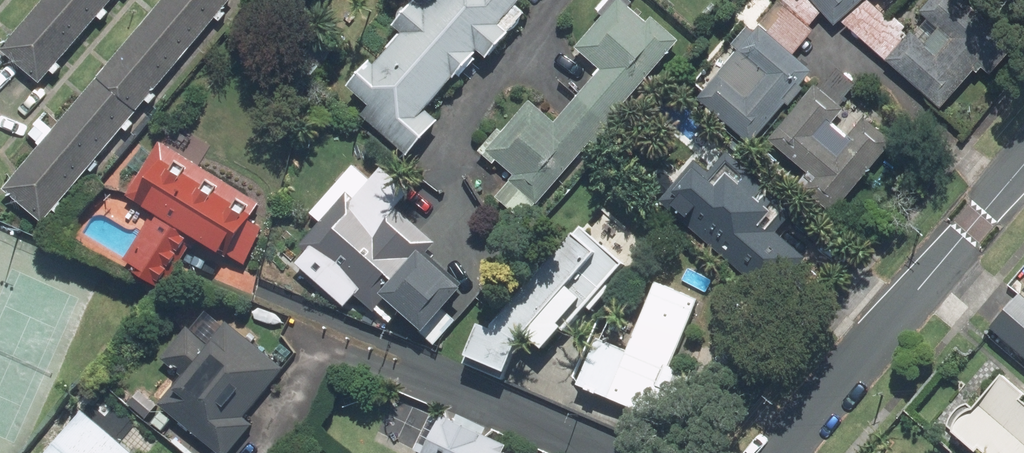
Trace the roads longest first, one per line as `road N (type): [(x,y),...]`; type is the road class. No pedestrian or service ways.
road 1 (tertiary): [(783,452),(1023,170)]

